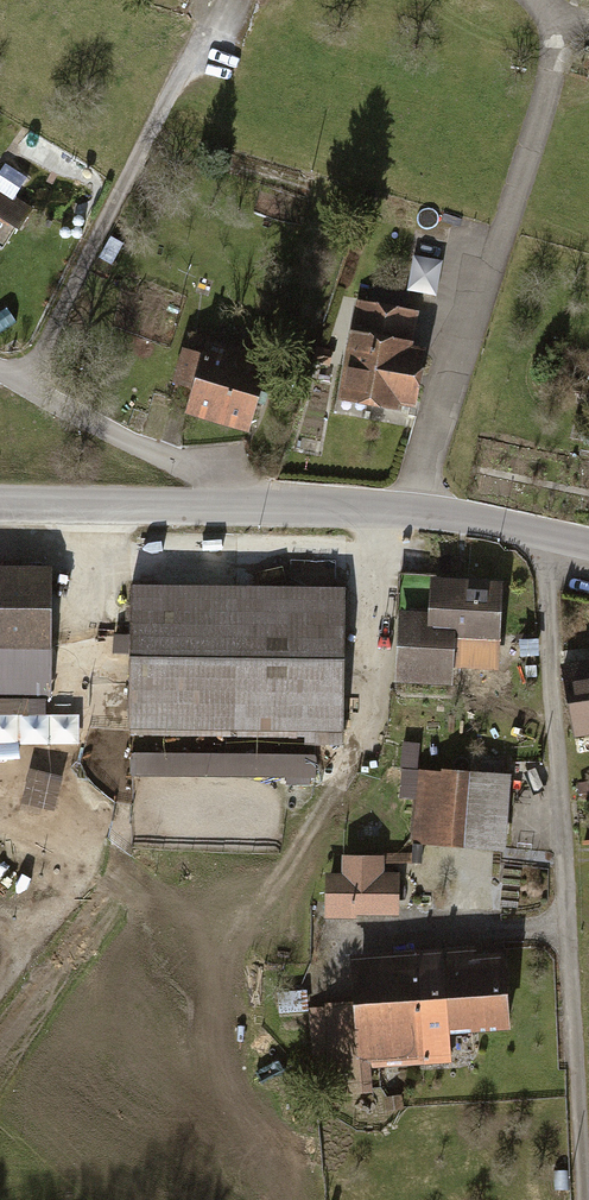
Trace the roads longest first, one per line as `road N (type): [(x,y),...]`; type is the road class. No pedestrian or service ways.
road 1 (track): [(543,535),(562,767),(579,1199)]
road 2 (tertiary): [(278,510),(420,512),(588,545)]
road 3 (residential): [(278,510),(0,369)]
road 4 (tertiary): [(0,507),(278,510)]

